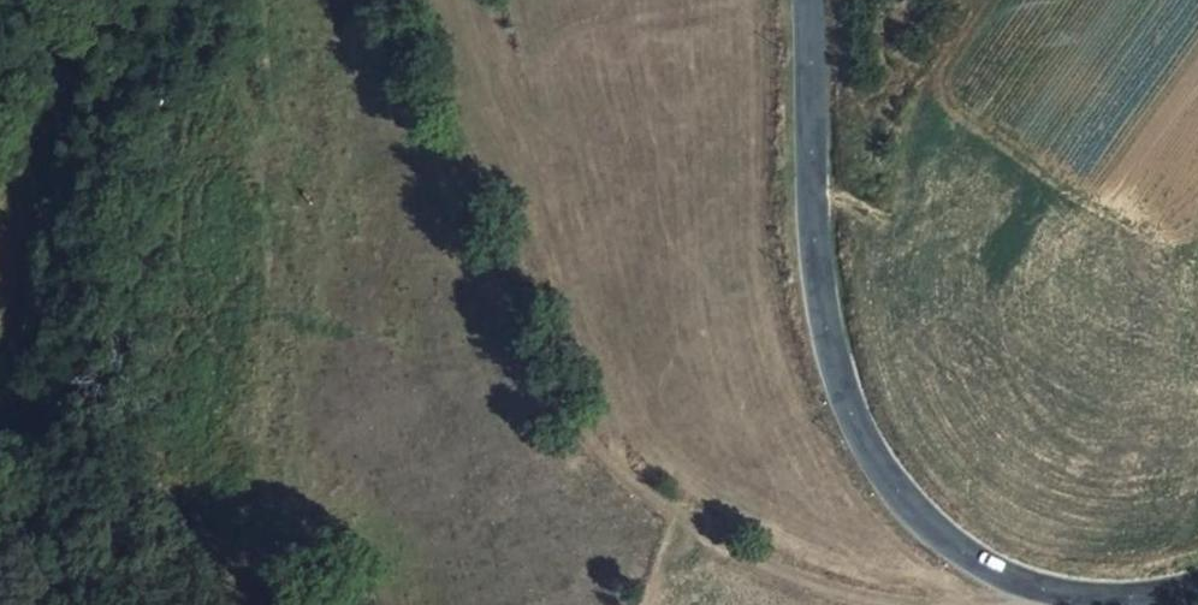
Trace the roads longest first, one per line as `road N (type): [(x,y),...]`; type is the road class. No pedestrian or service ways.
road 1 (track): [(905,604),(812,585),(621,490),(565,427),(347,0)]
road 2 (secondary): [(1197,591),(1128,603),(1033,588),(956,552),(871,450),(830,348),(813,240),(808,0)]
road 3 (track): [(85,0),(0,133)]

